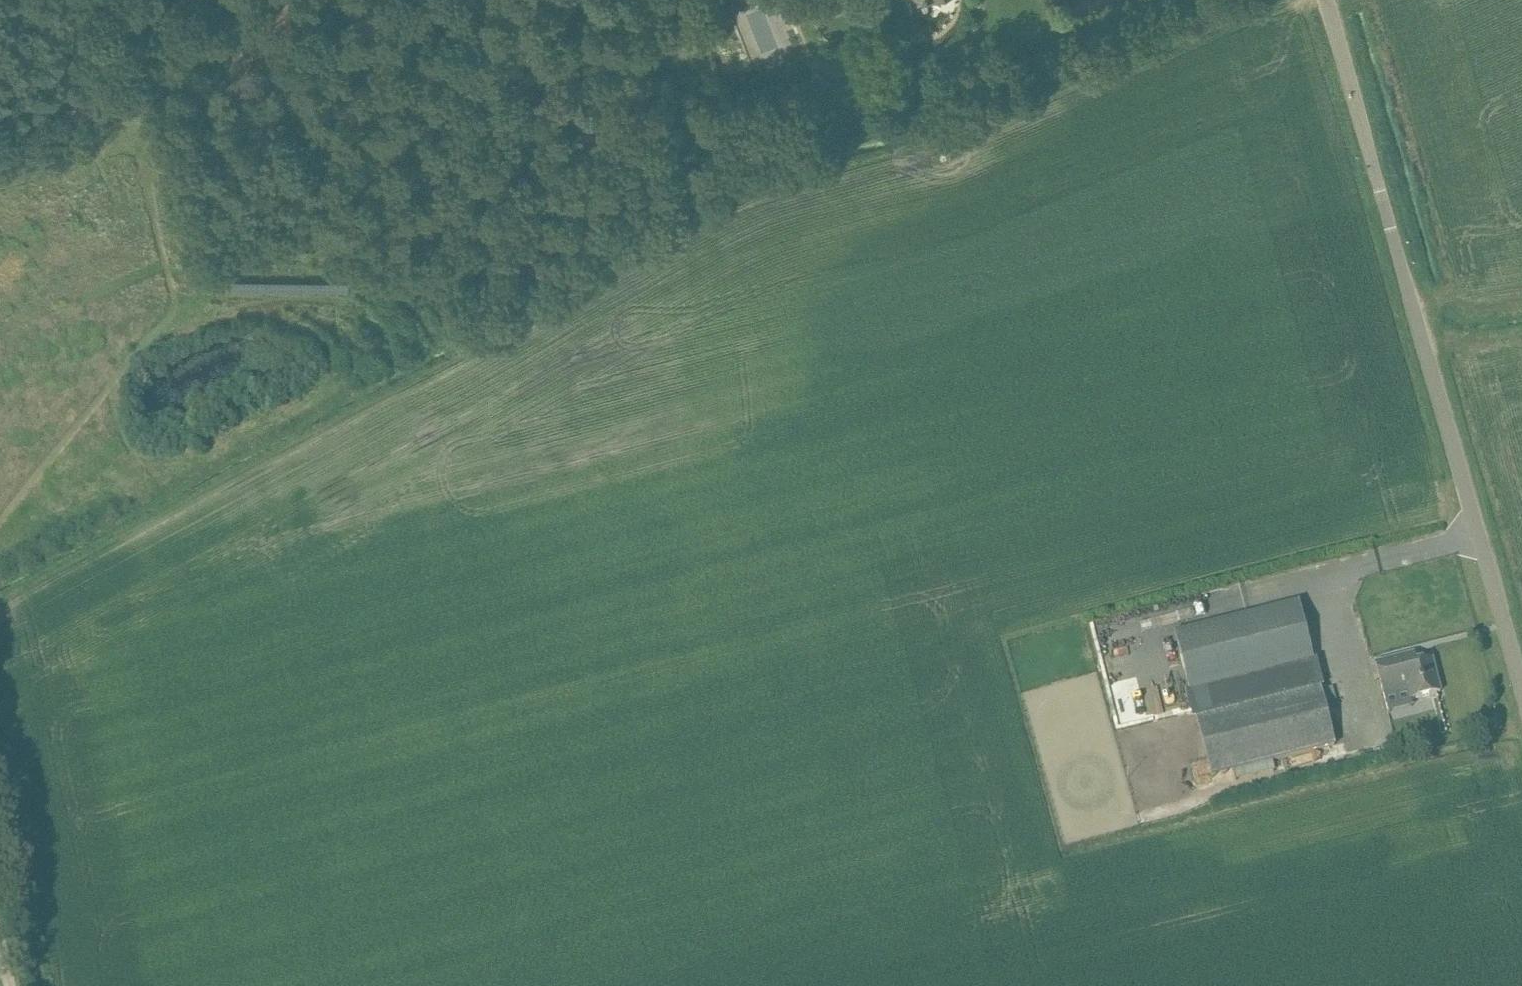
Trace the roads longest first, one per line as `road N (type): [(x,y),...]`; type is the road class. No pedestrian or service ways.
road 1 (unclassified): [(1521,685),(1325,0)]

